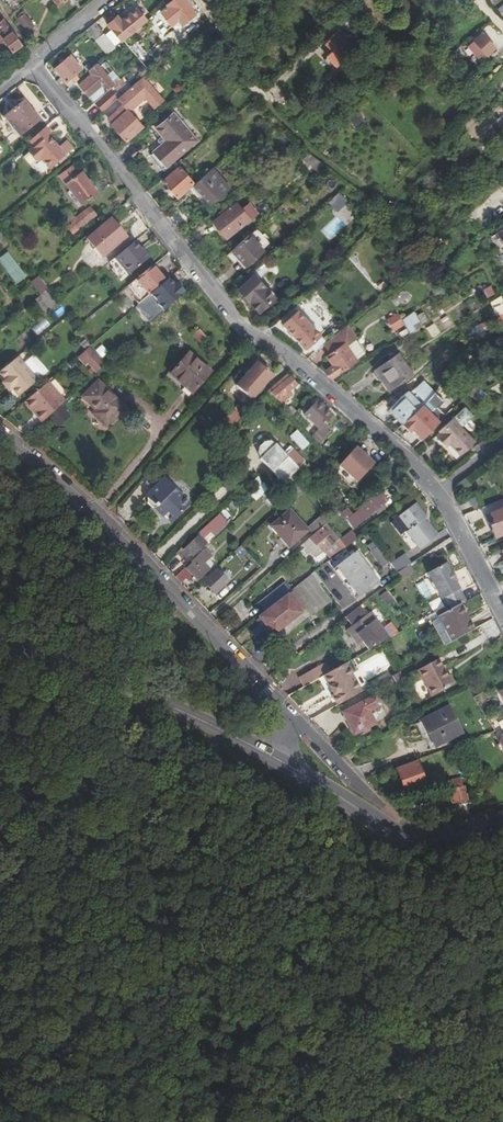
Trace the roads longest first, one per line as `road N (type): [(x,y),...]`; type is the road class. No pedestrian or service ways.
road 1 (residential): [(36,63),(239,322),(439,492)]
road 2 (residential): [(295,719),(104,520),(0,435)]
road 3 (residential): [(269,756),(121,686),(2,645)]
road 4 (residential): [(502,823),(412,842),(269,756)]
road 5 (residential): [(439,492),(502,618)]
road 6 (track): [(268,105),(221,59),(226,44),(195,0)]
road 7 (residential): [(383,805),(295,719)]

